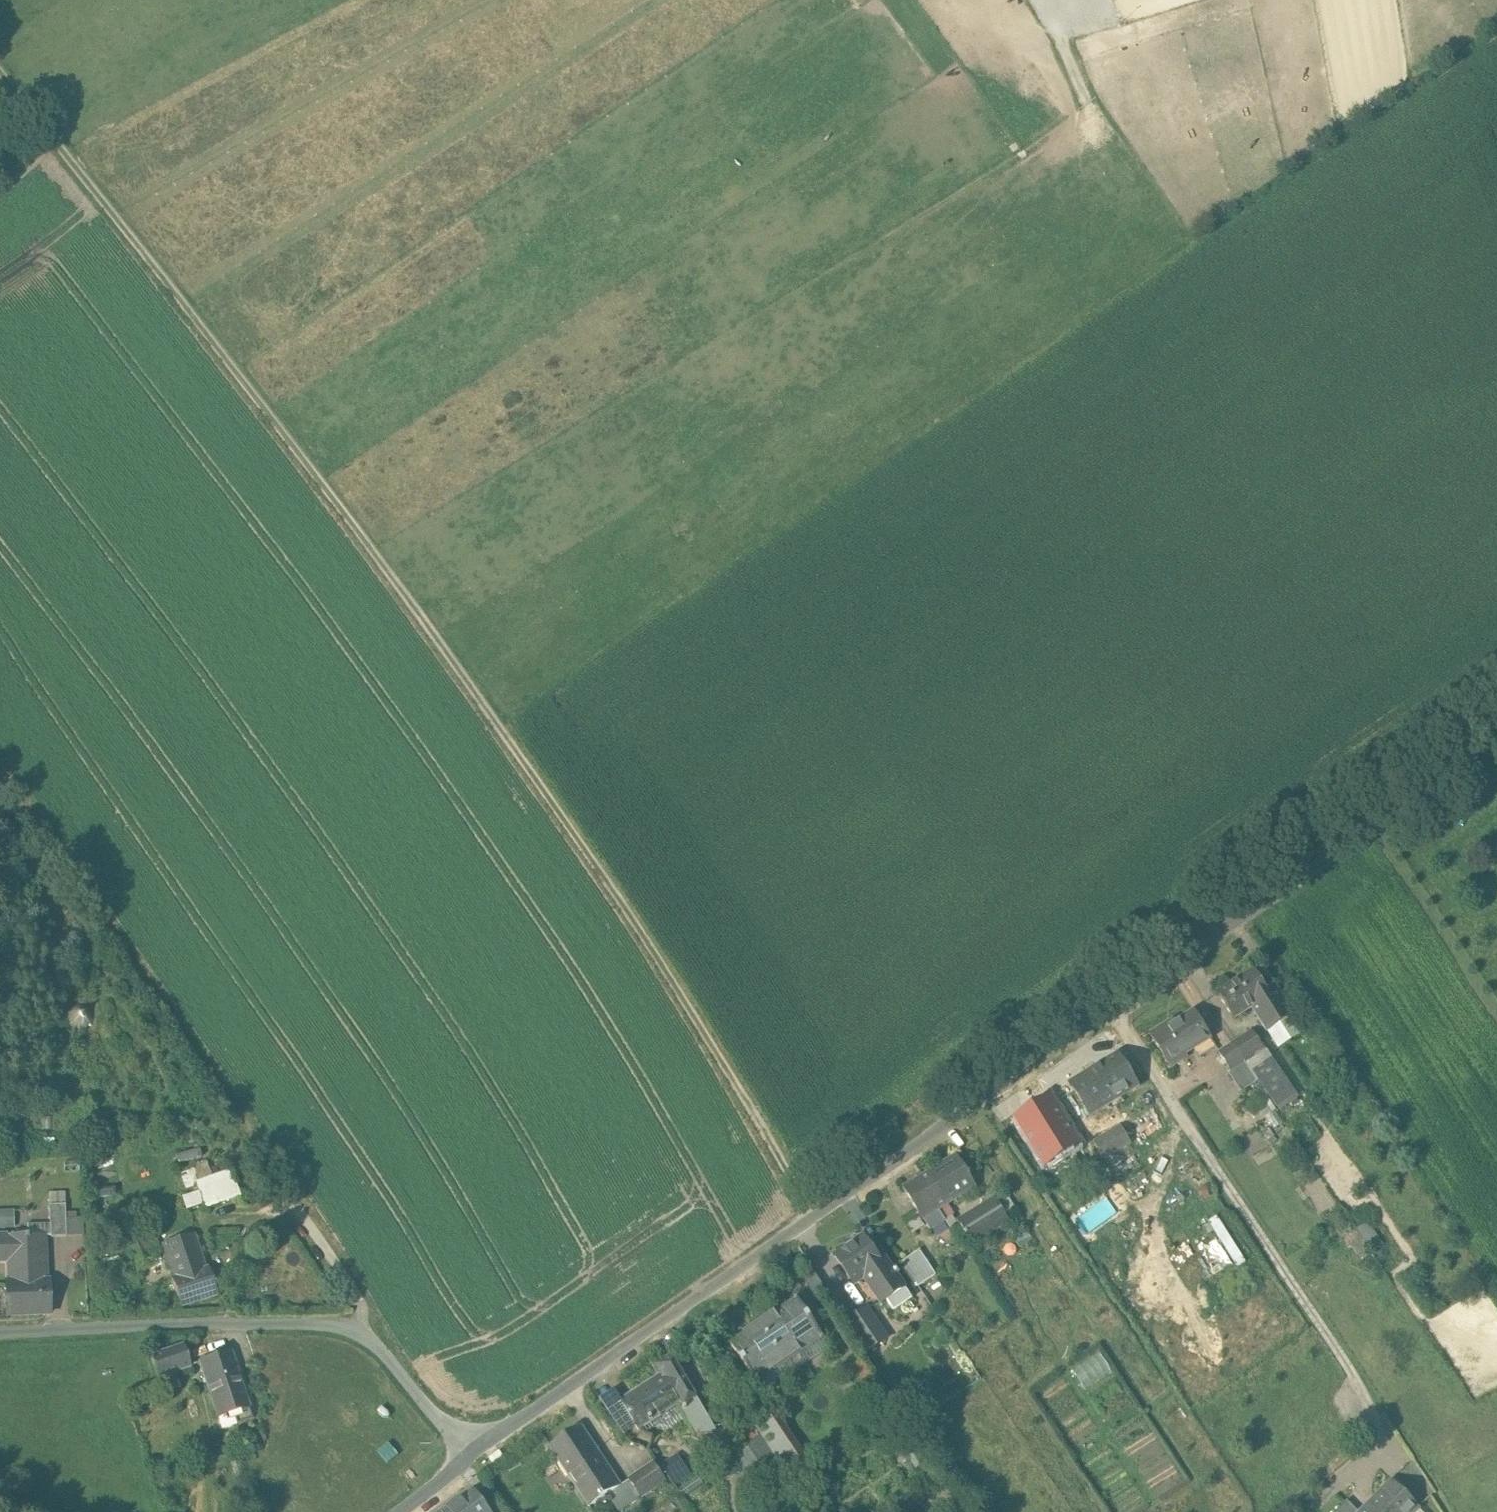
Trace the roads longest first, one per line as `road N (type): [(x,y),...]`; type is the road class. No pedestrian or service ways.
road 1 (track): [(810,1206),(695,1013),(539,782),(208,332),(0,75)]
road 2 (unclassified): [(1496,734),(810,1206),(465,1454)]
road 3 (unclassified): [(0,1337),(313,1326),(361,1335),(388,1354),(465,1454)]
road 4 (track): [(1102,1009),(1372,1406)]

